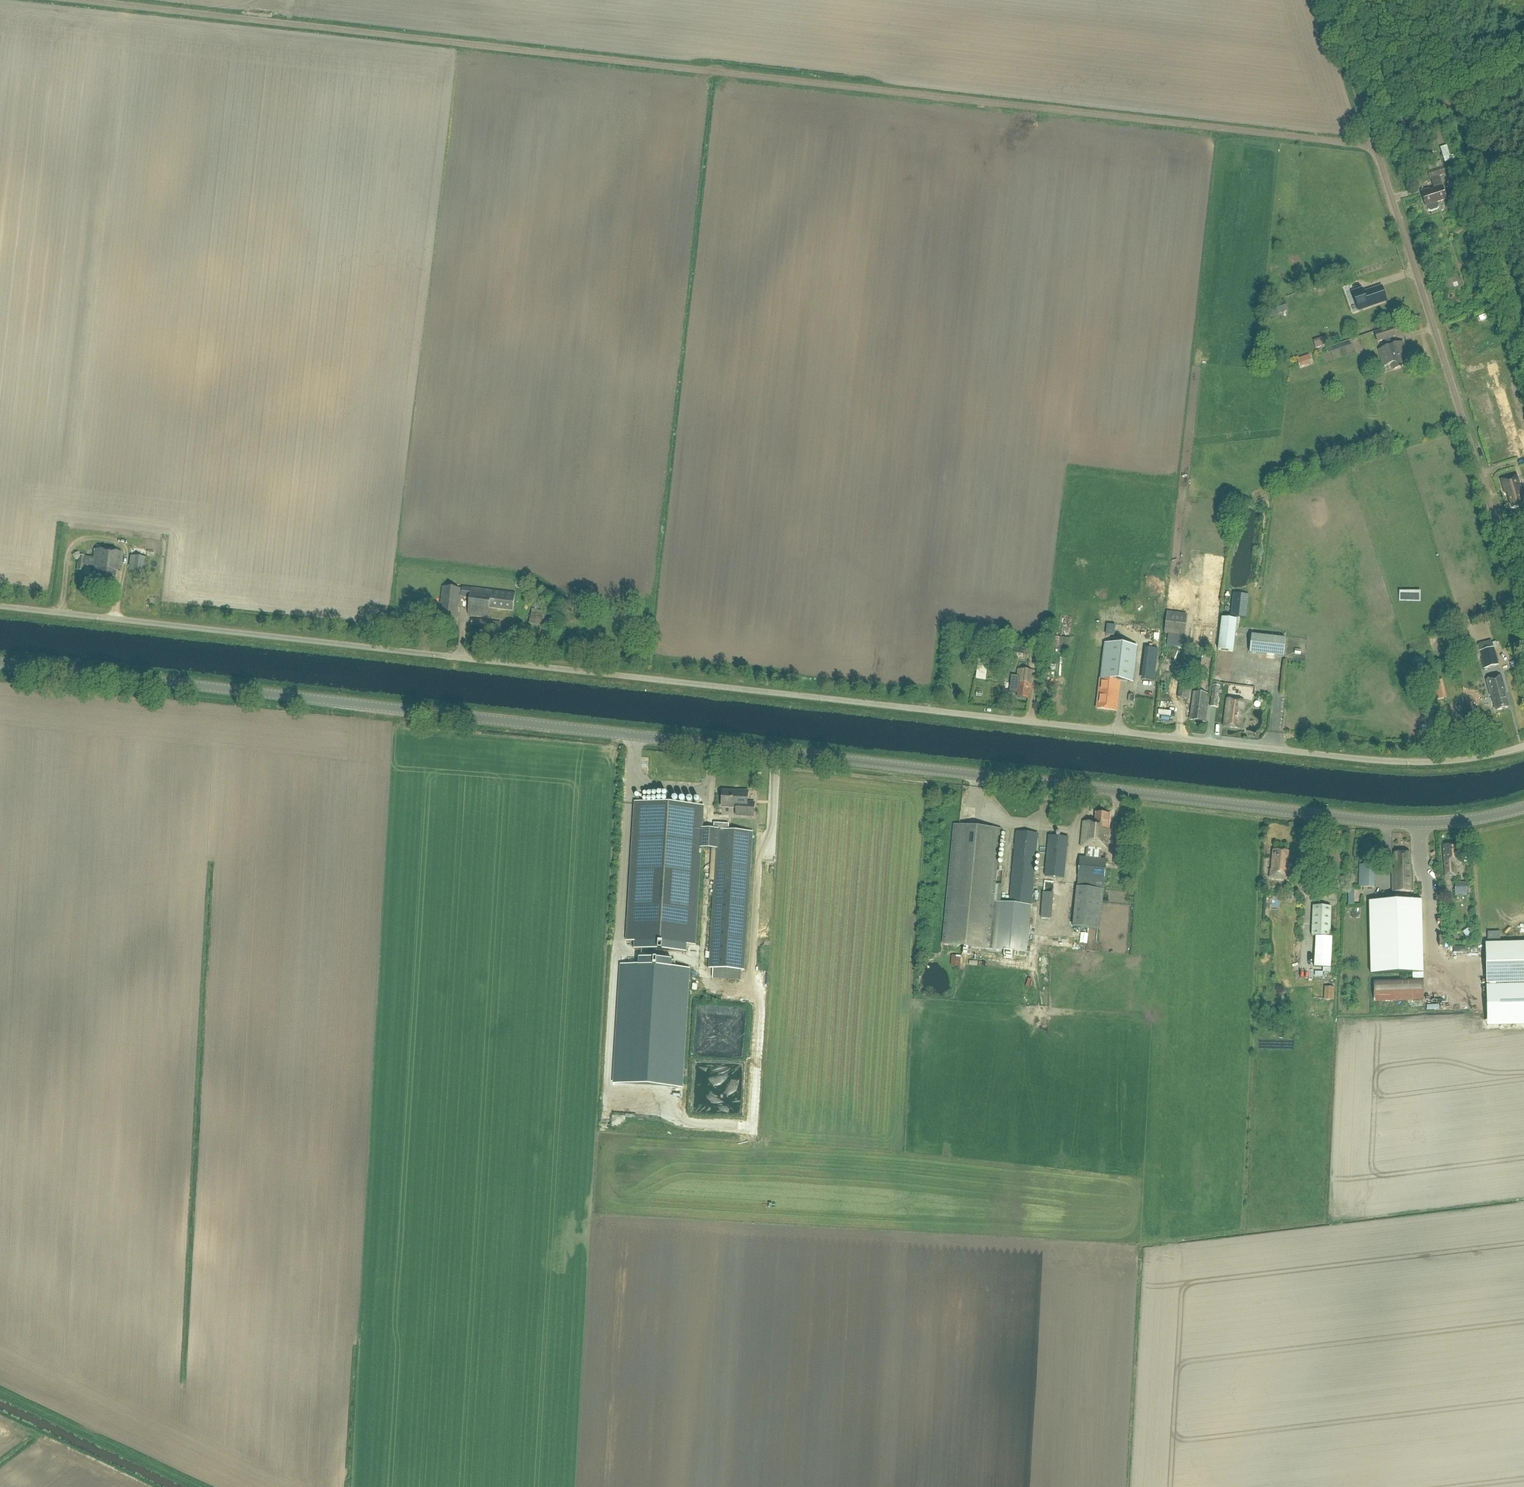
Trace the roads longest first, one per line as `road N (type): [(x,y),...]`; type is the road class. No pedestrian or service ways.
road 1 (tertiary): [(0,664),(1245,809),(1410,823),(1523,809)]
road 2 (unclassified): [(1523,747),(1395,763),(0,608)]
road 3 (unclassified): [(1372,137),(1314,140),(68,0)]
road 4 (unclassified): [(1523,612),(1372,137)]
road 5 (unclassified): [(1372,137),(1523,72)]
road 6 (unclassified): [(1372,137),(1328,0)]

